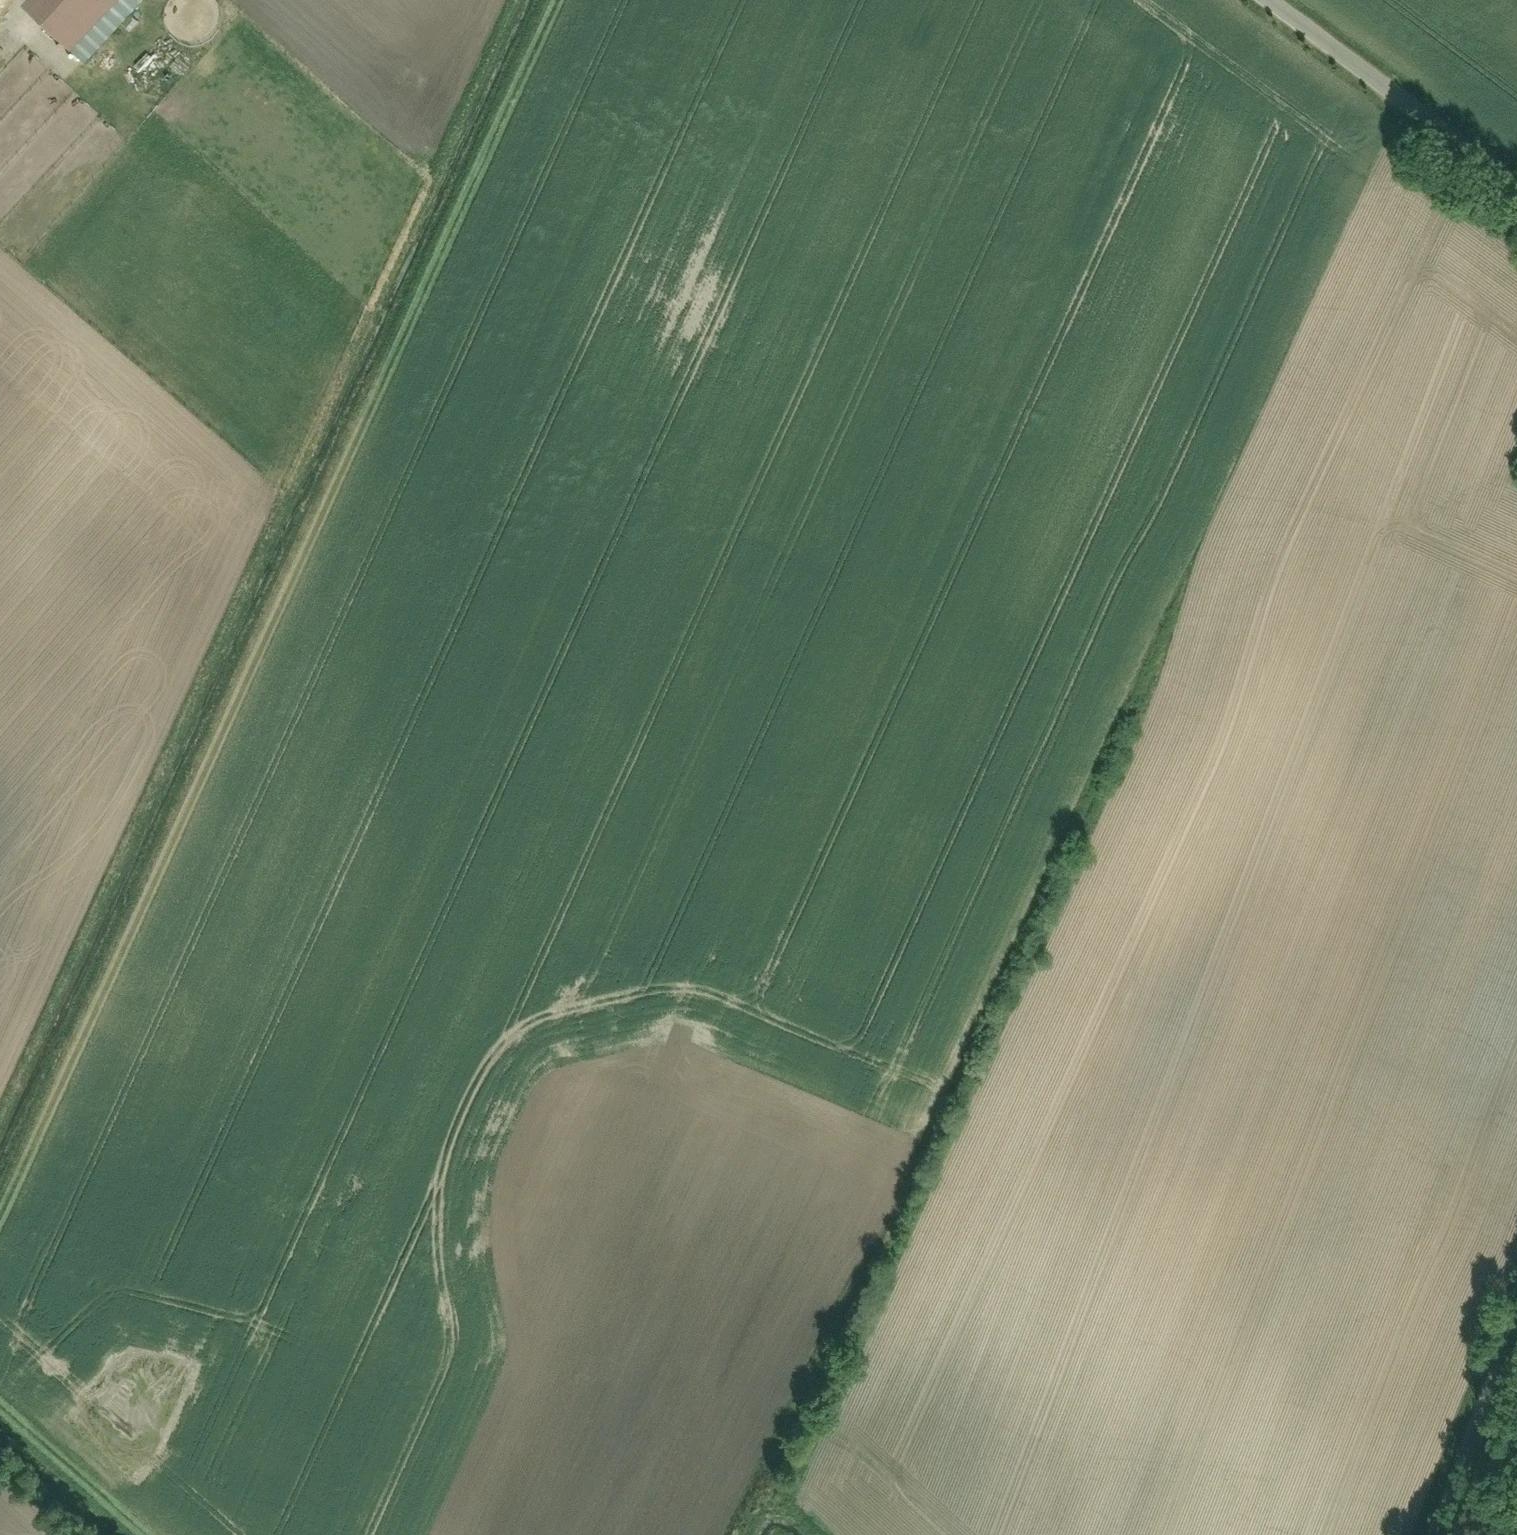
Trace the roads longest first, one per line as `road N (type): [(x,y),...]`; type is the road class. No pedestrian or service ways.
road 1 (unclassified): [(1266,0),(1516,189)]
road 2 (unclassified): [(1516,1328),(1437,1534)]

